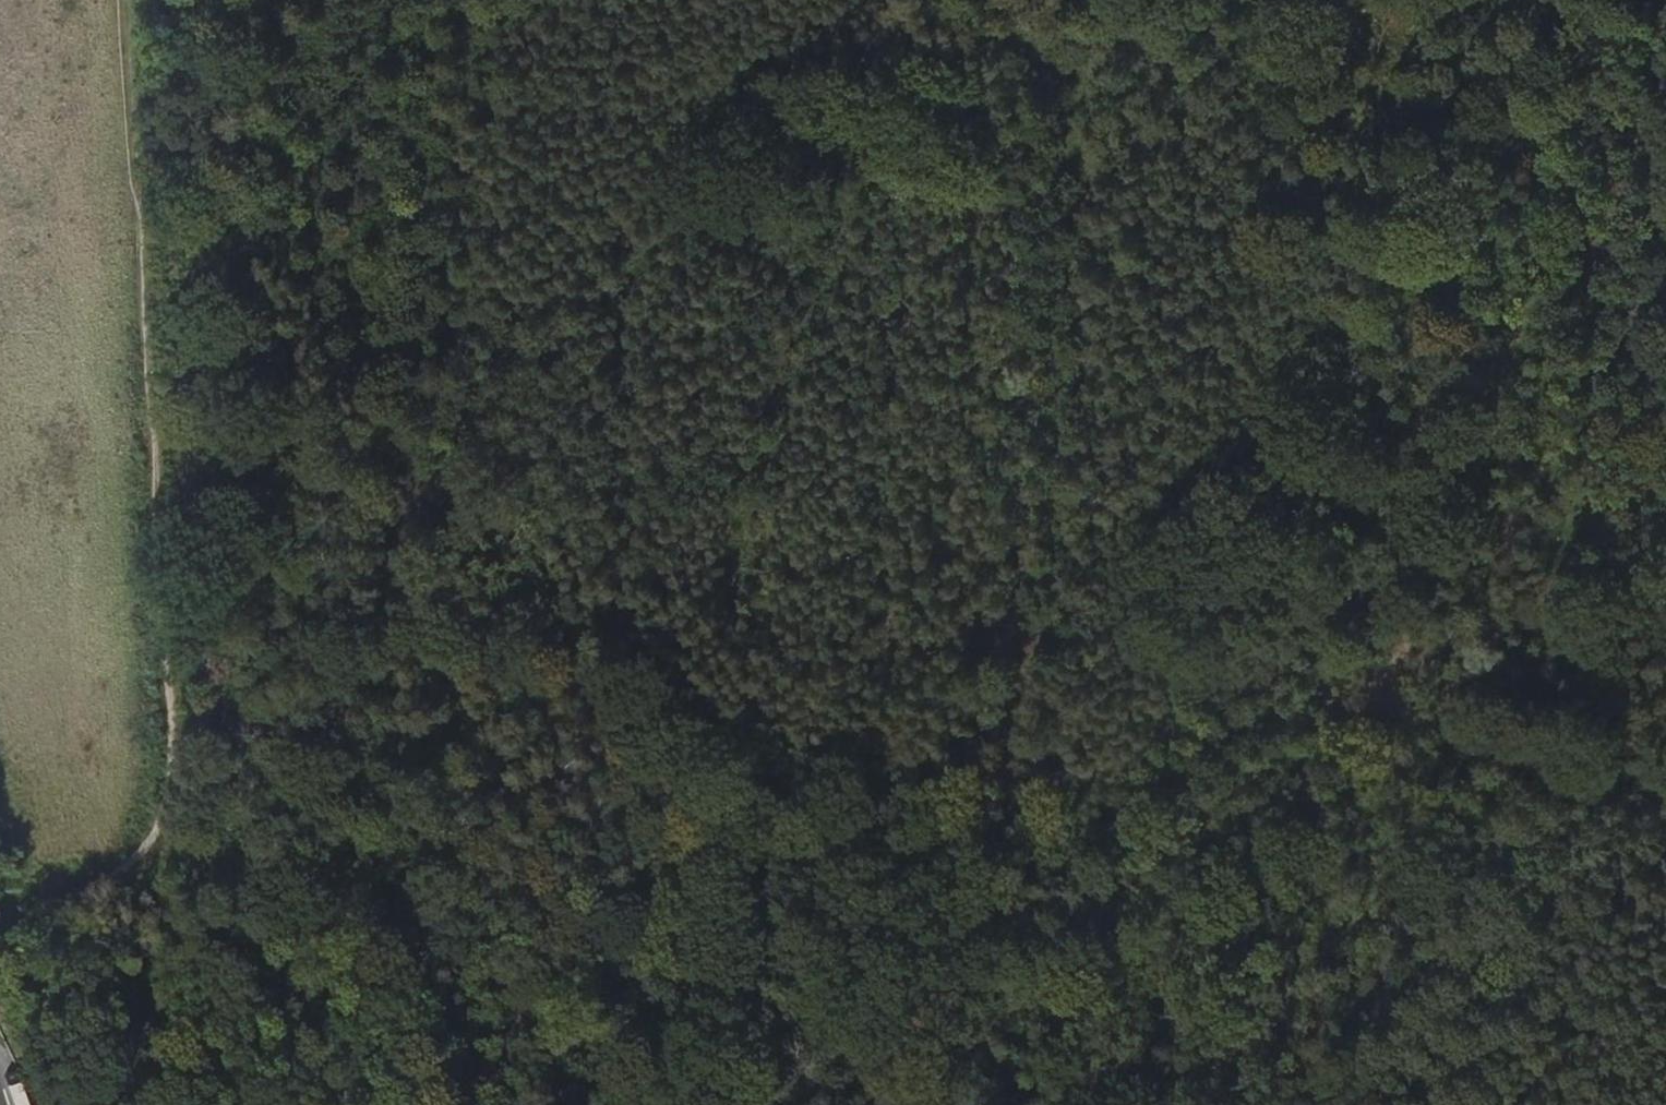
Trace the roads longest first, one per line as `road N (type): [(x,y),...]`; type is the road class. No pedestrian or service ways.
road 1 (track): [(136,0),(156,714),(144,835),(136,869),(0,906)]

